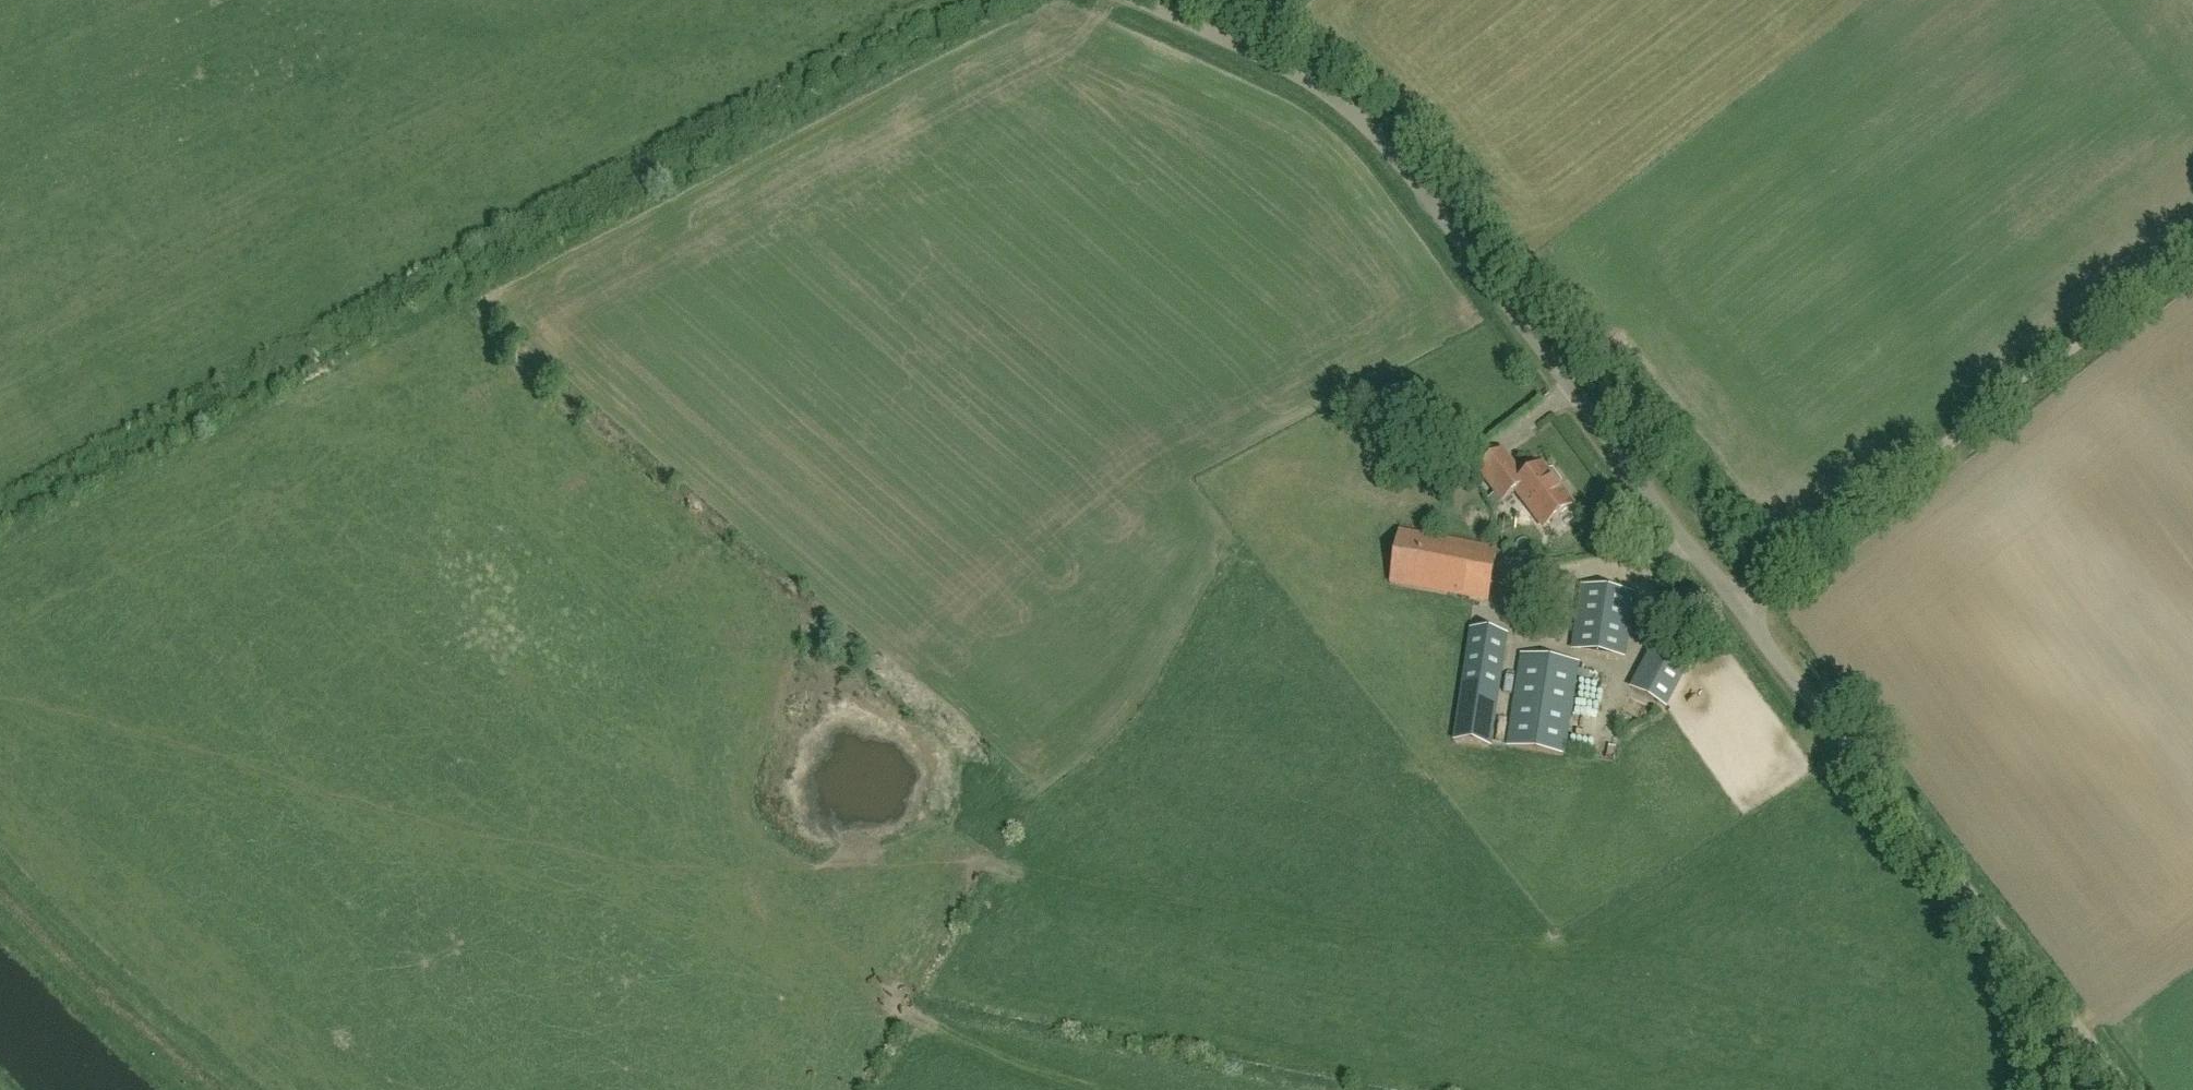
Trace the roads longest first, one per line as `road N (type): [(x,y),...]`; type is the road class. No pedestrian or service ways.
road 1 (unclassified): [(1732,607),(1387,148),(1320,96),(1125,0)]
road 2 (unclassified): [(2108,1089),(1732,607)]
road 3 (unclassified): [(1732,607),(2192,256)]
road 4 (track): [(196,1089),(0,907)]

